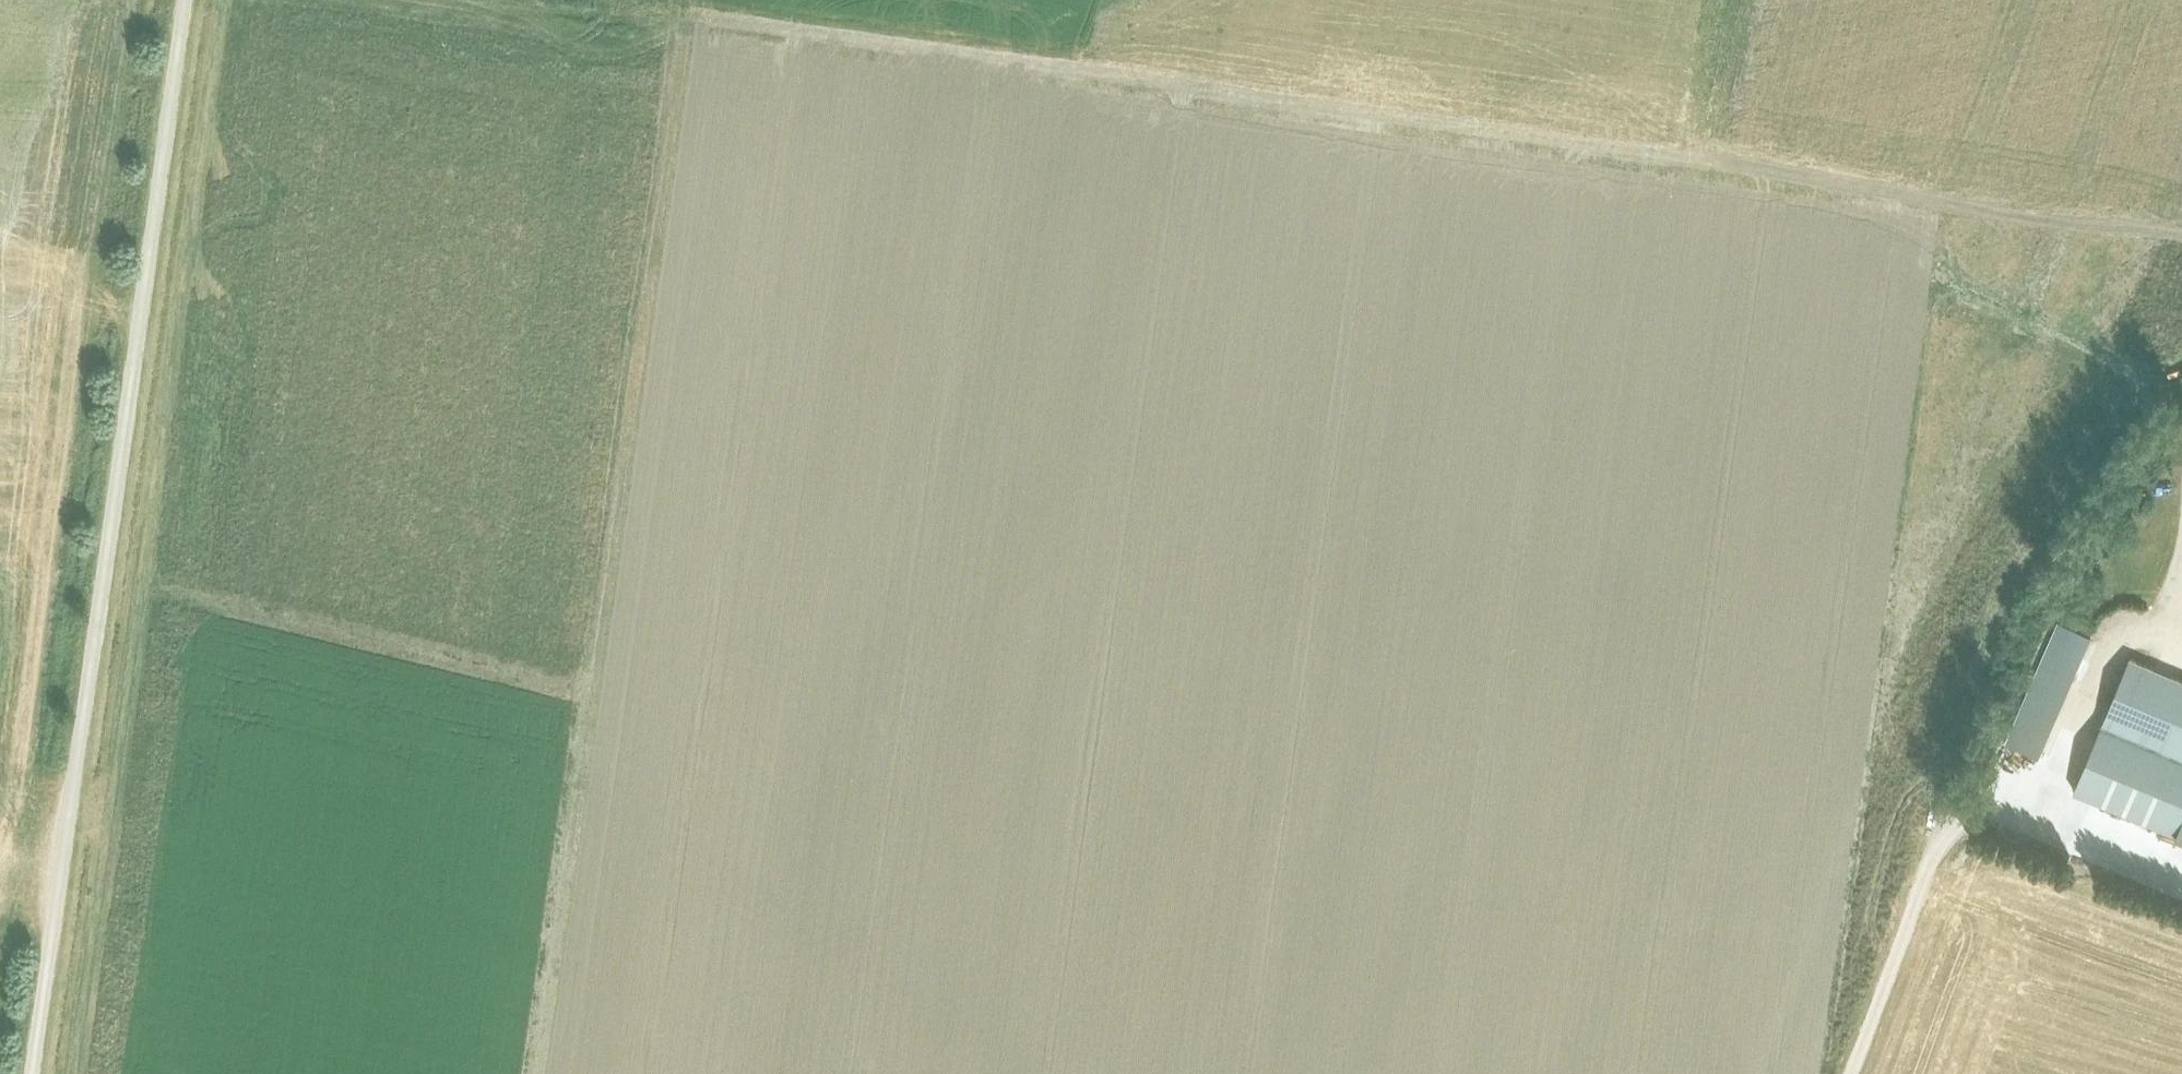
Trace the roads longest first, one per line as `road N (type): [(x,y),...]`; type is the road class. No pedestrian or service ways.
road 1 (unclassified): [(33,1073),(187,0)]

